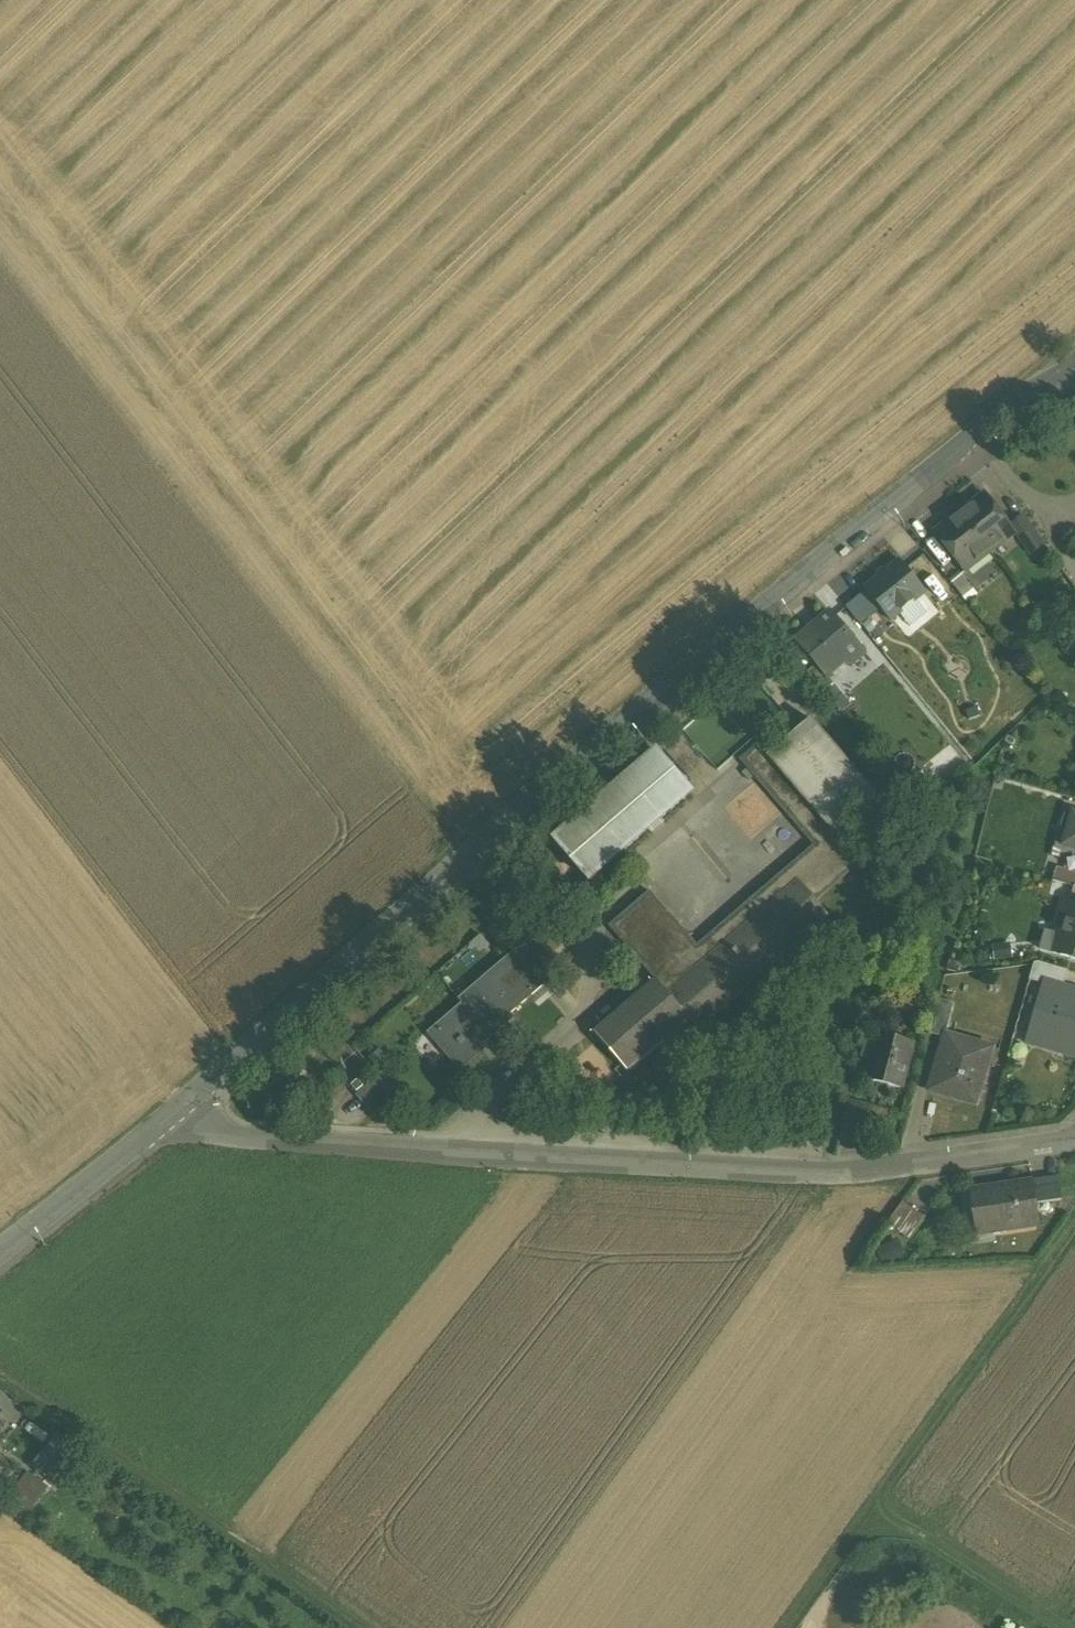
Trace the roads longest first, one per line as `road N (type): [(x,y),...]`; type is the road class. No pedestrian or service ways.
road 1 (tertiary): [(1074,366),(992,417),(798,576),(183,1105)]
road 2 (residential): [(183,1105),(201,1123),(242,1138),(839,1173),(1074,1138)]
road 3 (track): [(788,1627),(1074,1232)]
road 4 (track): [(0,1381),(353,1627)]
road 5 (tertiary): [(183,1105),(0,1253)]

